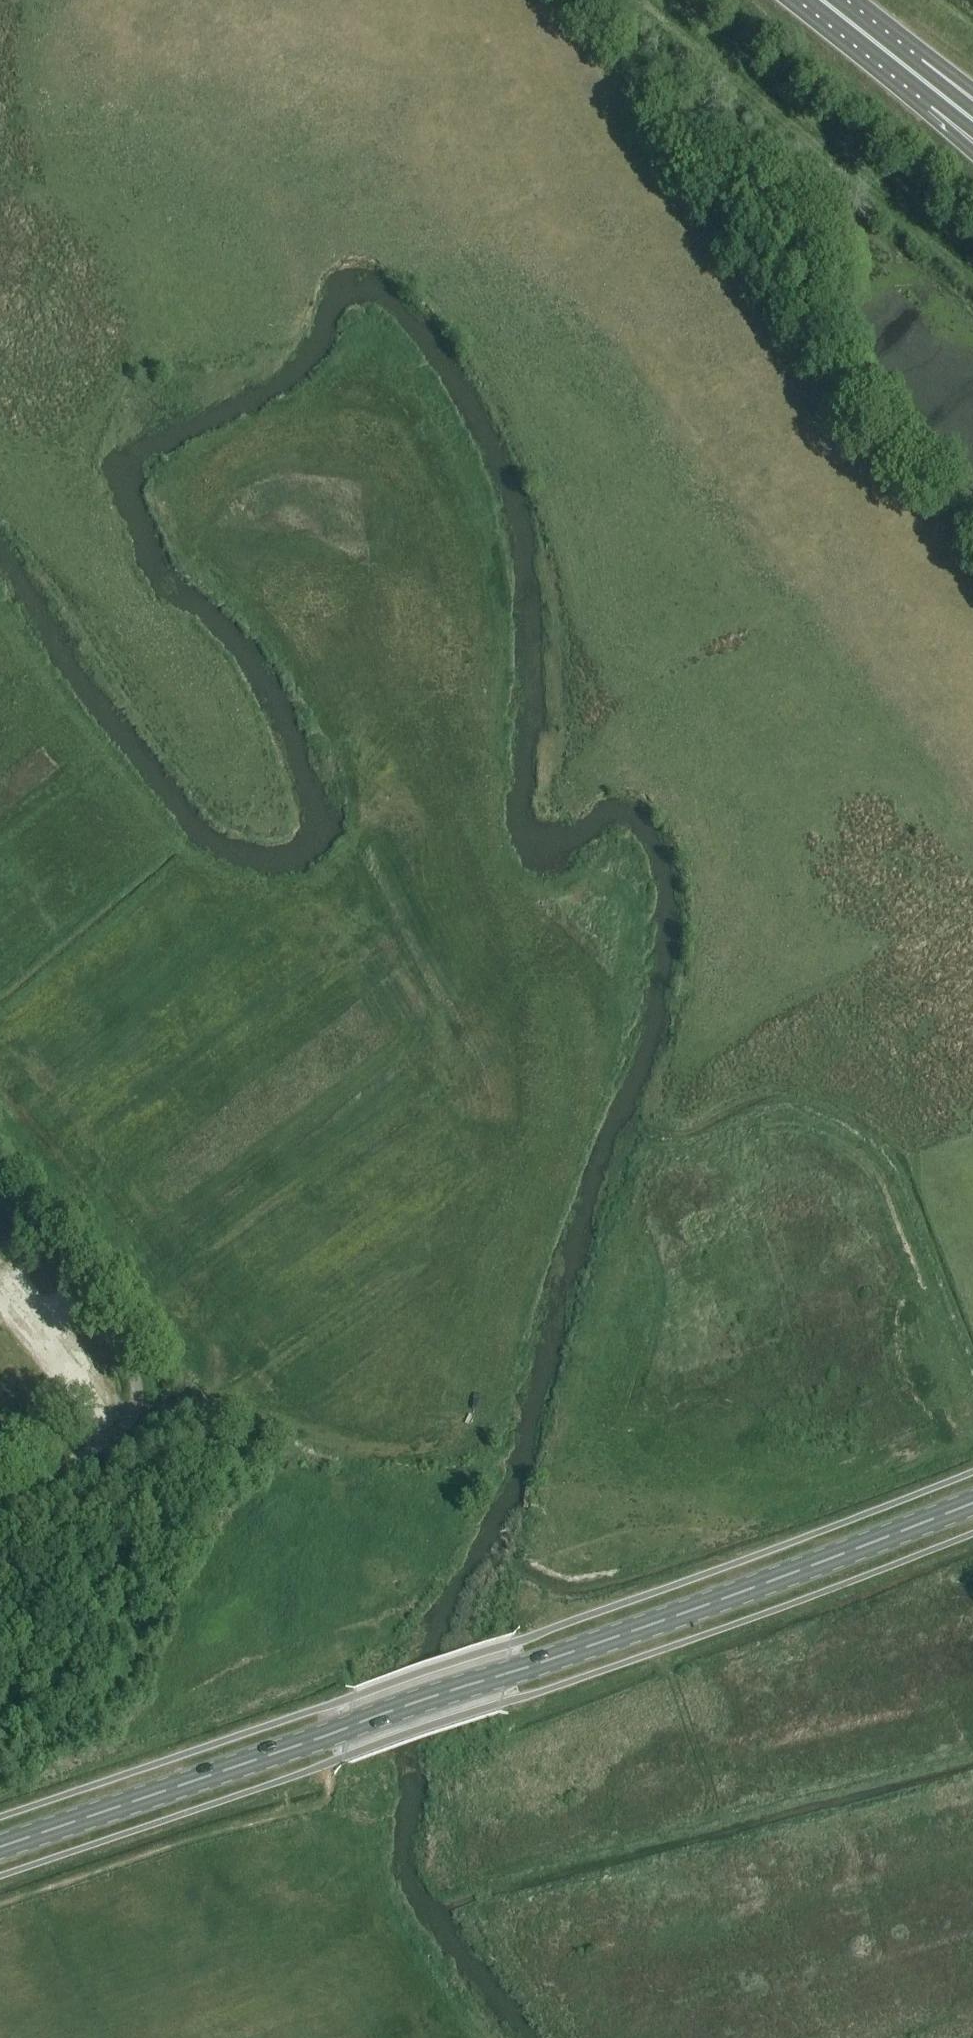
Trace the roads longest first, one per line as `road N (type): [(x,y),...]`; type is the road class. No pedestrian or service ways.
road 1 (primary): [(0,1847),(972,1509)]
road 2 (track): [(972,283),(633,0)]
road 3 (unclassified): [(0,1507),(119,1431),(137,1407),(128,1360),(0,1199)]

